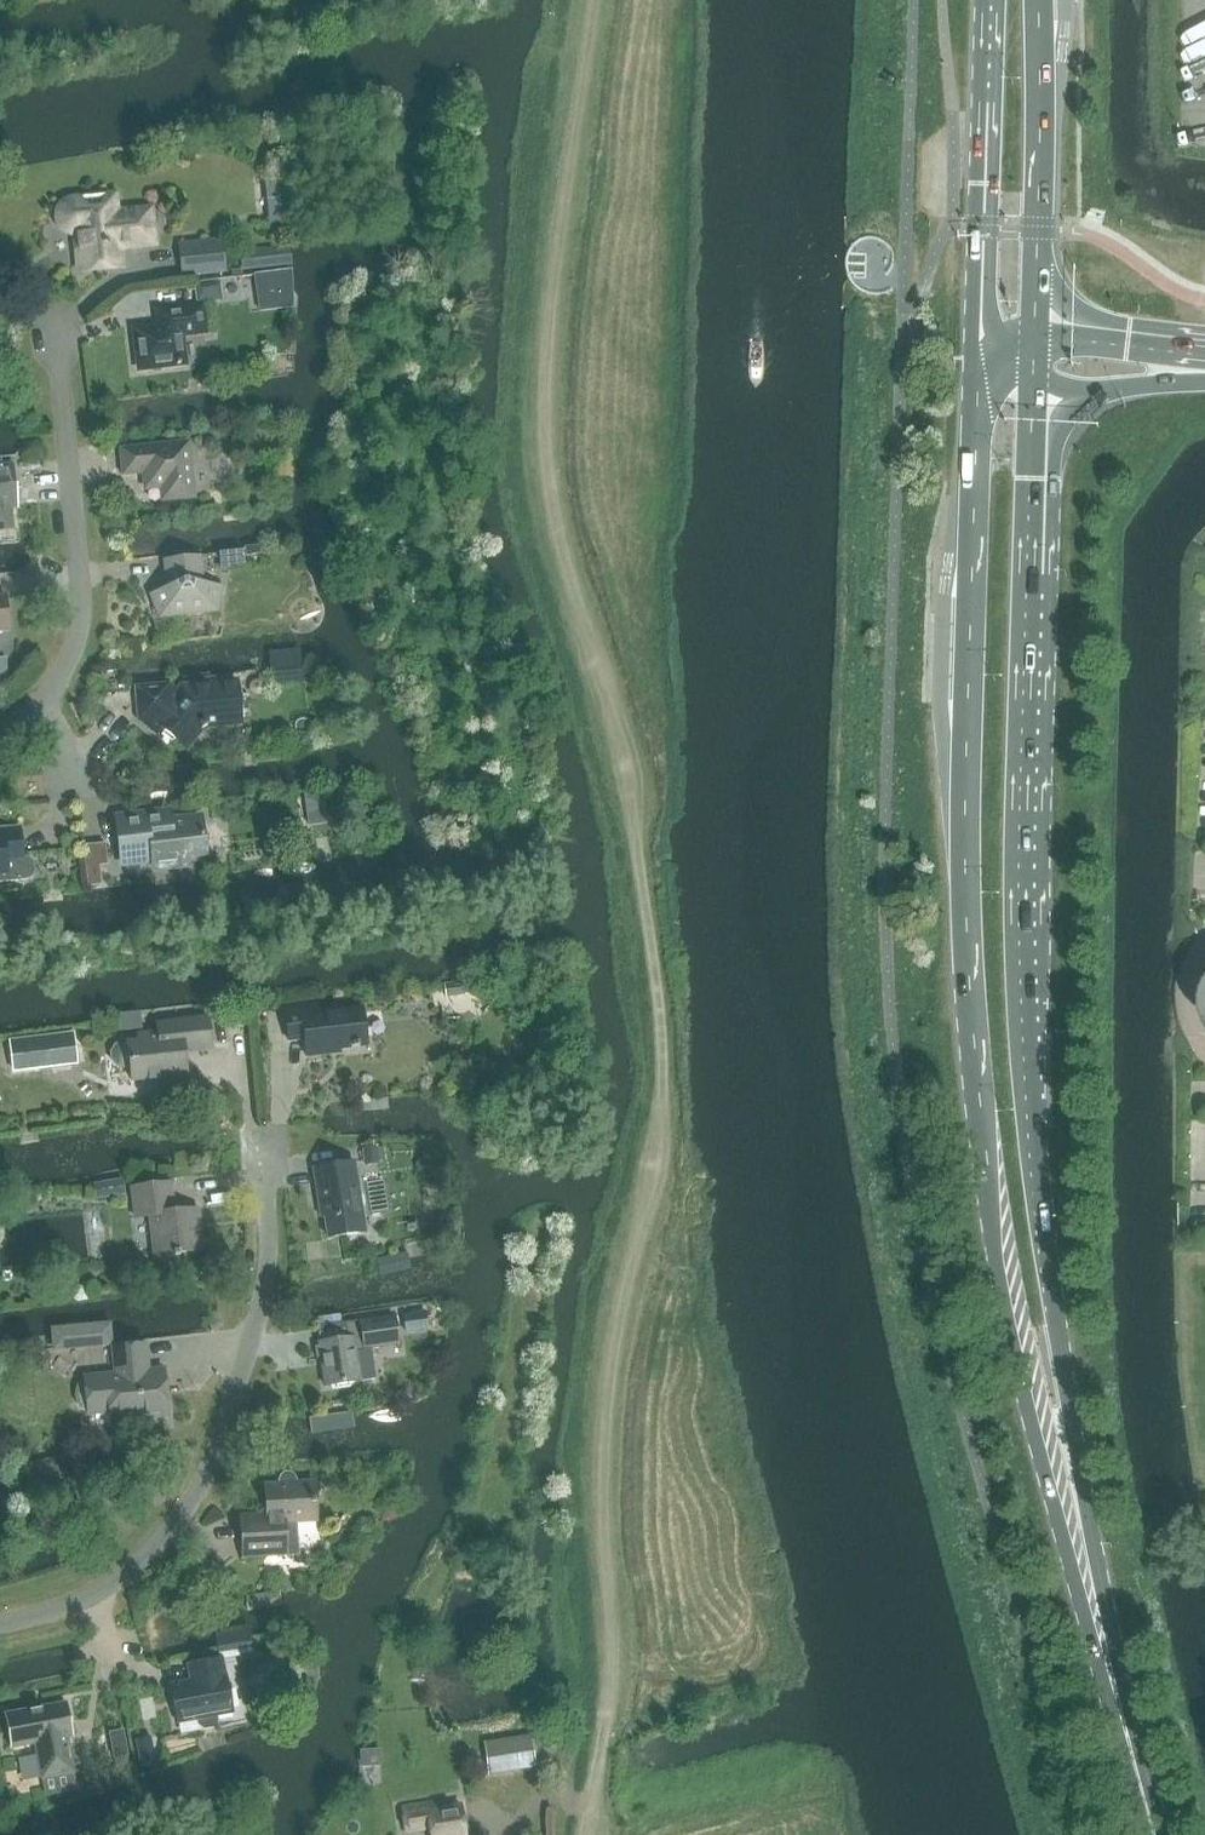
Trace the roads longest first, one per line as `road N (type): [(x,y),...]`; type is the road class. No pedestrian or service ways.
road 1 (primary): [(978,359),(964,817),(991,1228),(1095,1615)]
road 2 (primary): [(1095,1615),(1036,1093),(1028,914),(1035,386)]
road 3 (residential): [(0,1623),(90,1596),(140,1562),(198,1487),(264,1282),(268,1145)]
road 4 (residential): [(39,708),(69,657),(79,616),(56,326)]
road 5 (primary): [(989,0),(978,359)]
road 6 (primary): [(1035,341),(1038,0)]
road 7 (primary): [(1151,1834),(1095,1615)]
road 8 (primary): [(1035,386),(1122,386),(1204,364)]
road 9 (primary): [(1204,356),(1035,341)]

